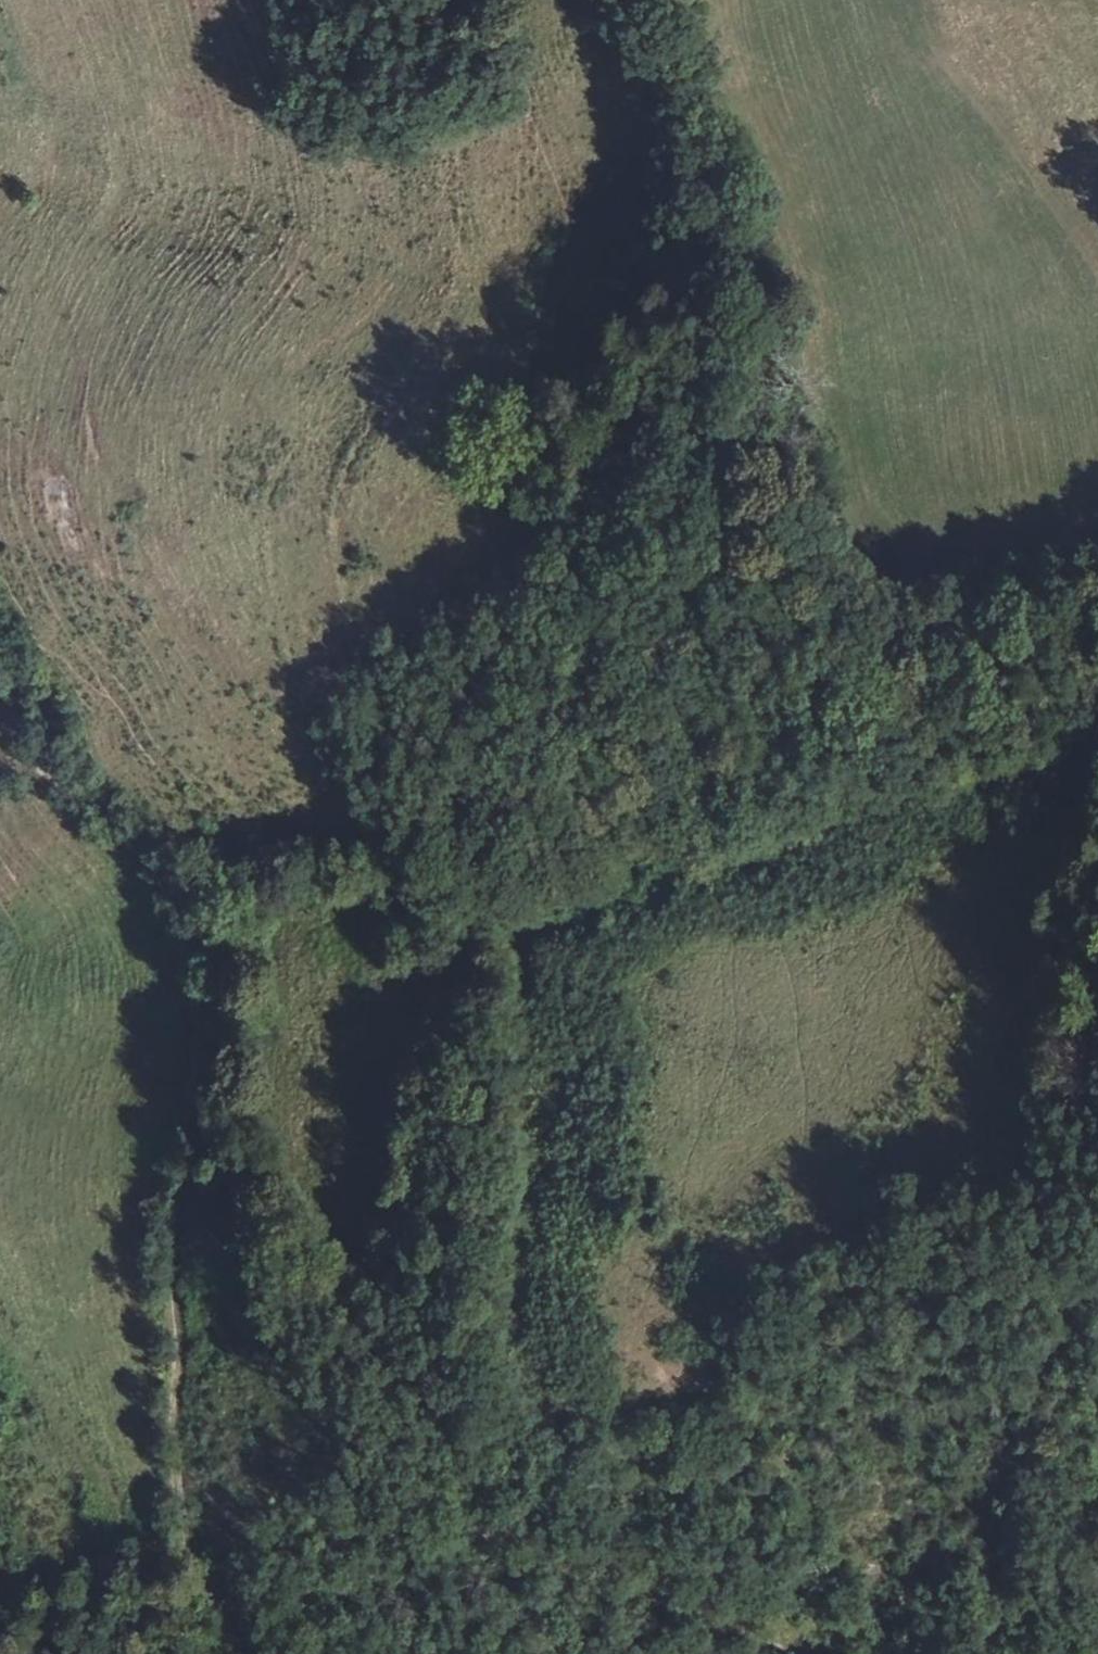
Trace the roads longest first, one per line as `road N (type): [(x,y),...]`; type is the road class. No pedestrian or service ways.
road 1 (track): [(233,1134),(203,947),(100,830),(12,755),(0,734)]

